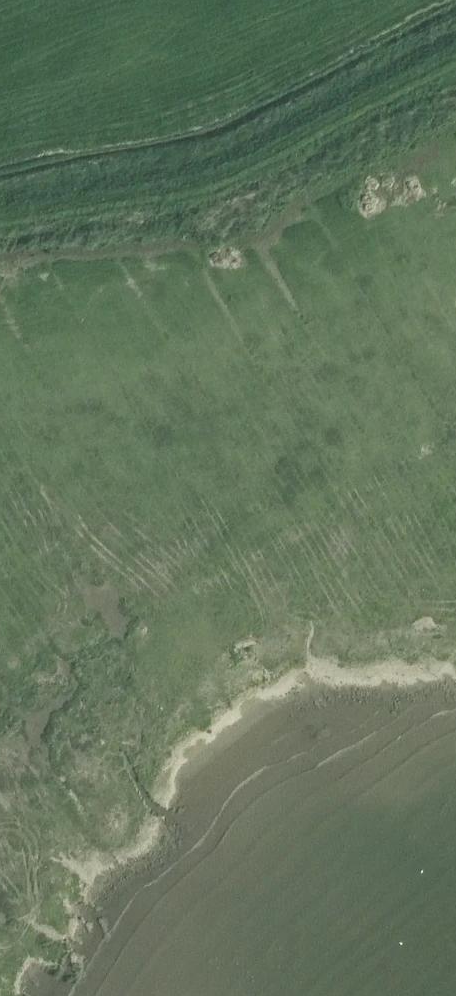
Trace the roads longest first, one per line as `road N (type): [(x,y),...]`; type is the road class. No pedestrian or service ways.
road 1 (track): [(0,217),(161,193),(243,169),(455,54)]

